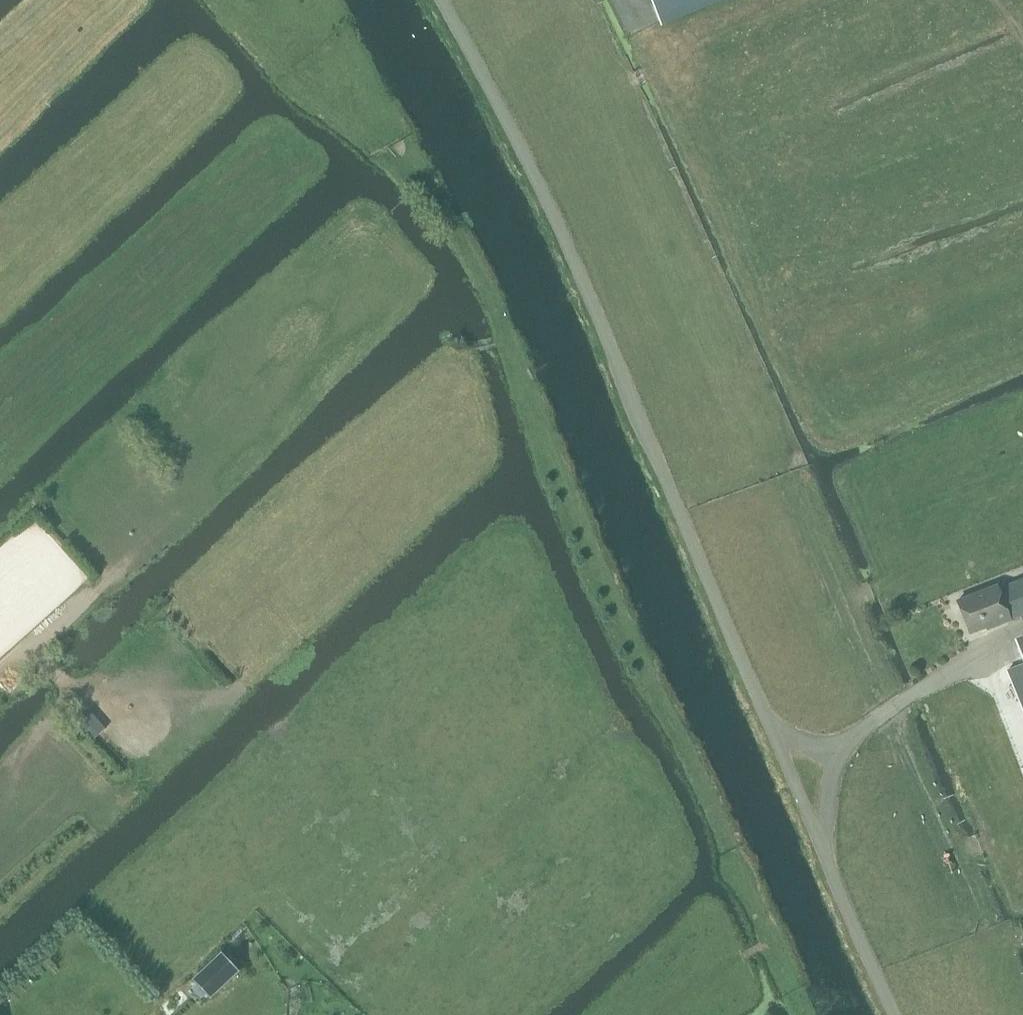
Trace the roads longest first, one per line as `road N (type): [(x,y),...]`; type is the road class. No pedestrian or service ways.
road 1 (unclassified): [(894,1014),(535,175),(442,0)]

